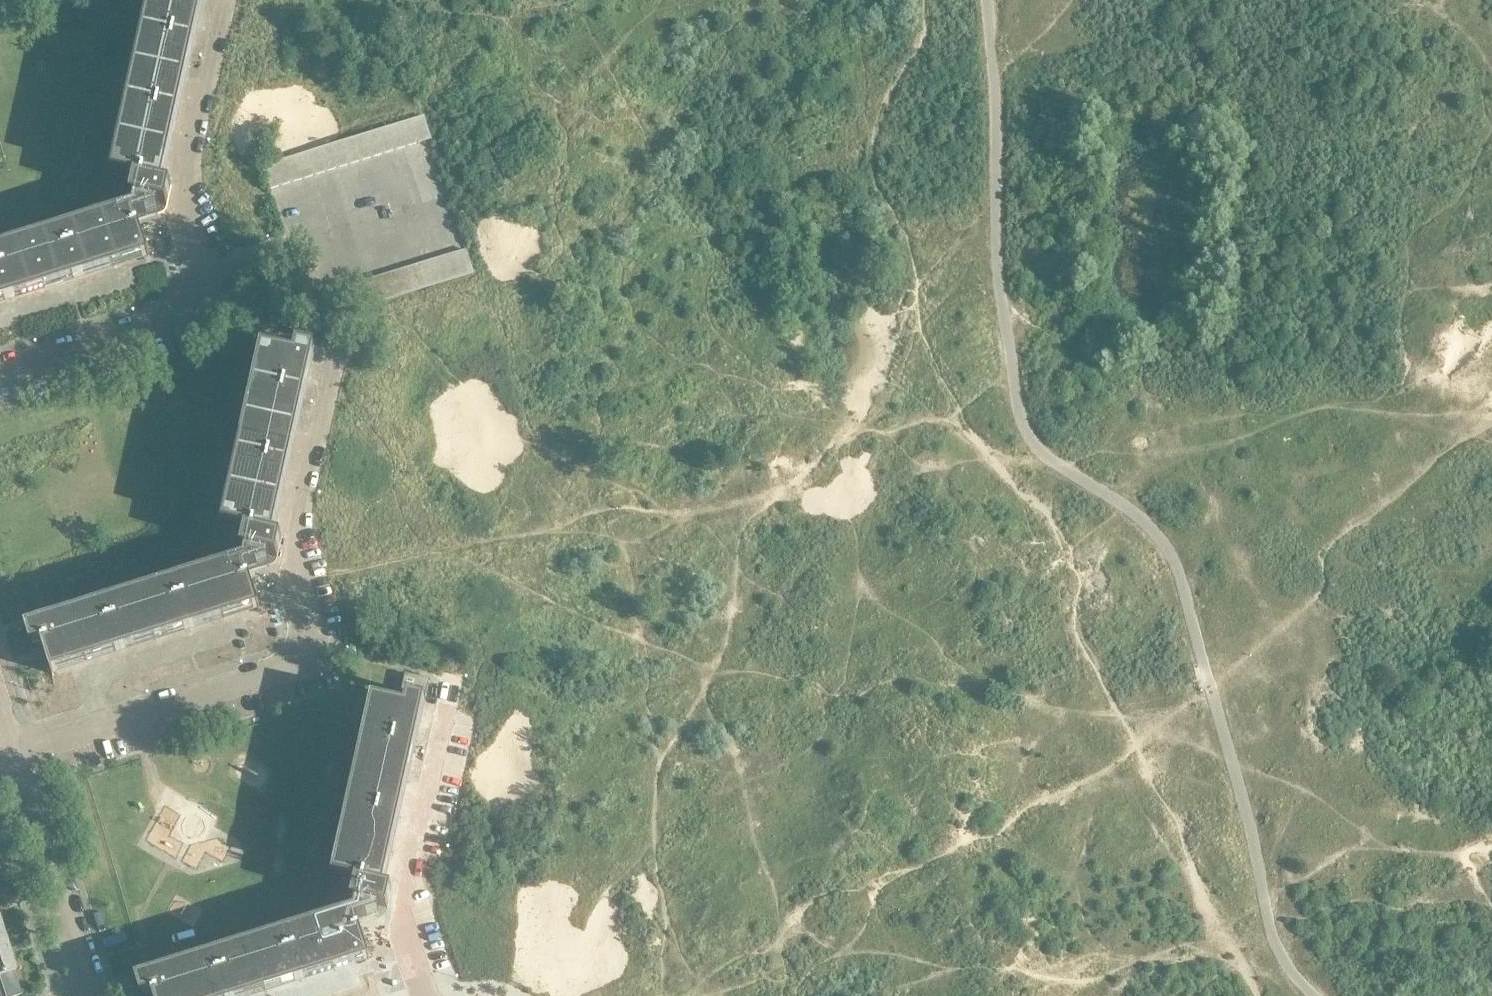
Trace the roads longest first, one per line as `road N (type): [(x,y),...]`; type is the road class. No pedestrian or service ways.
road 1 (residential): [(11,753),(297,663),(304,628),(294,530),(328,366)]
road 2 (residential): [(425,995),(404,928),(442,710)]
road 3 (residential): [(188,289),(184,173),(221,9)]
road 4 (residential): [(85,995),(11,753)]
road 5 (residential): [(0,366),(174,306),(188,289)]
road 6 (unclassified): [(300,246),(434,198)]
road 7 (residential): [(188,289),(300,246)]

